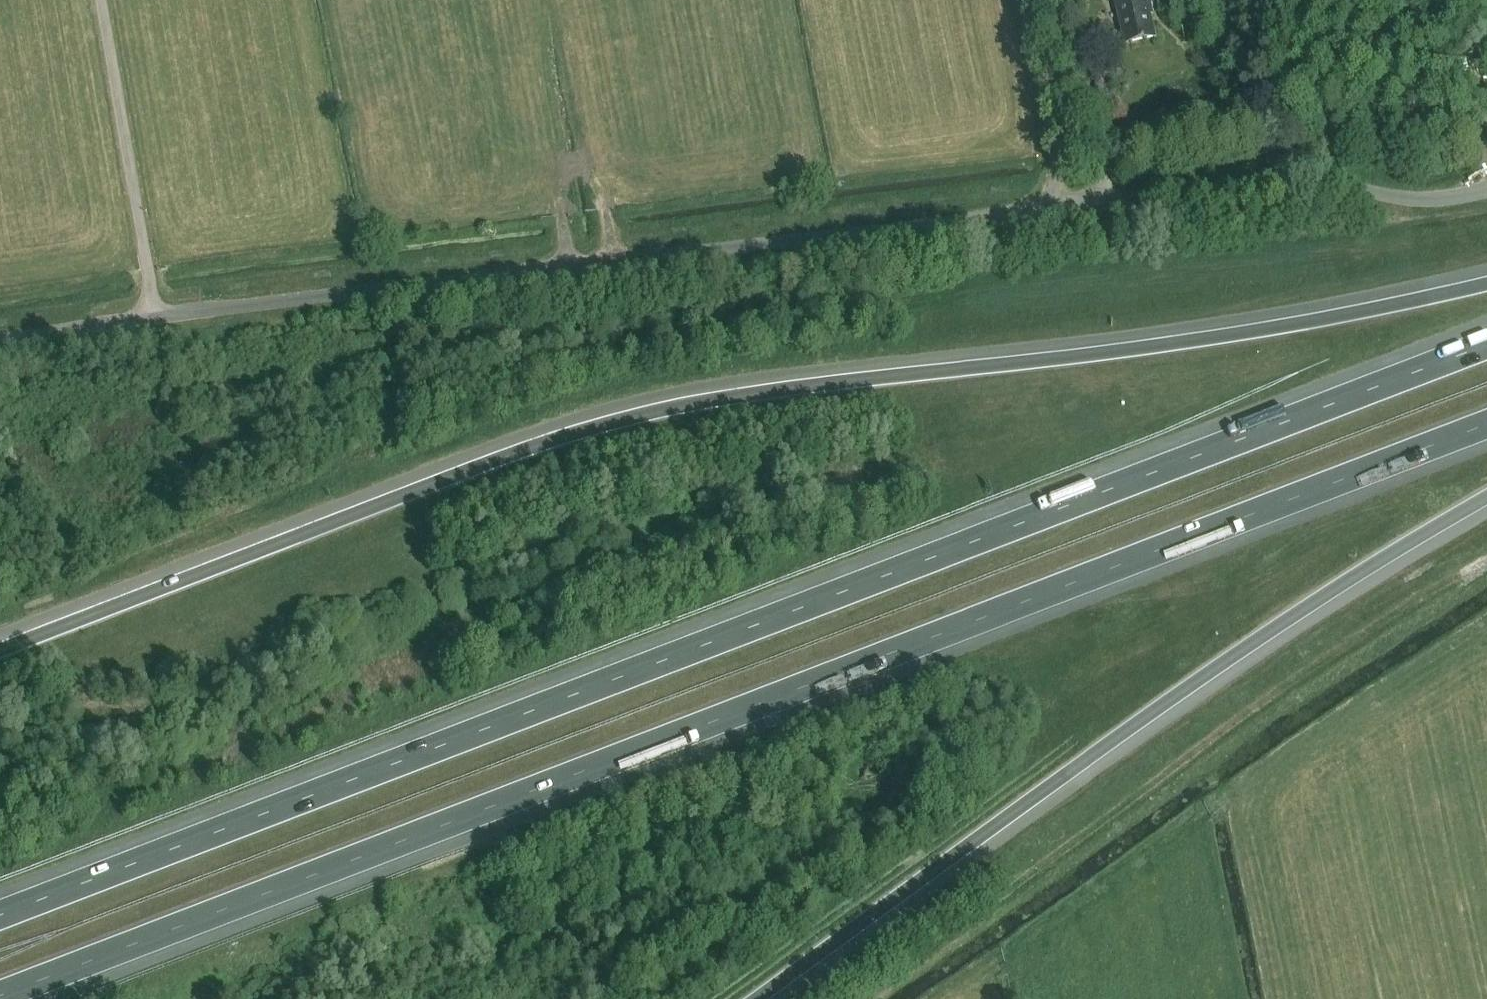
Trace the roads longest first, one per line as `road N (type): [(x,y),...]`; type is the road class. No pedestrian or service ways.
road 1 (motorway): [(0,995),(1486,424)]
road 2 (motorway): [(1486,345),(0,915)]
road 3 (motorway): [(1486,283),(1203,340),(714,399),(570,432),(0,649)]
road 4 (unclassified): [(0,341),(1238,182),(1318,181),(1412,202),(1486,189)]
road 5 (motorway): [(756,998),(1171,699),(1486,497)]
road 6 (track): [(154,318),(99,0)]
road 7 (track): [(1056,206),(1017,0)]

